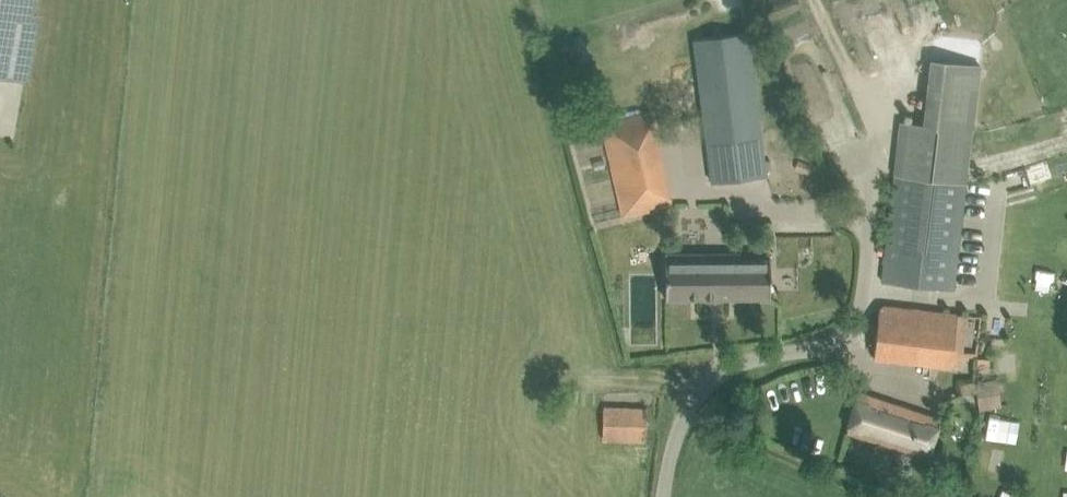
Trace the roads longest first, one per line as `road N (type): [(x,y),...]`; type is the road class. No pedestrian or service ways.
road 1 (unclassified): [(667,496),(685,413),(736,363),(860,332),(876,128),(815,0)]

